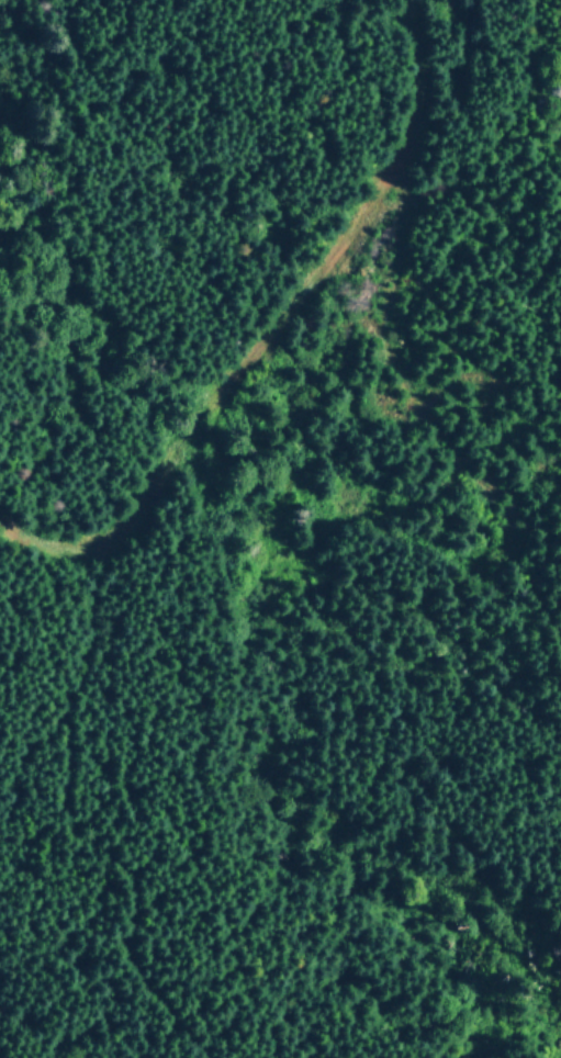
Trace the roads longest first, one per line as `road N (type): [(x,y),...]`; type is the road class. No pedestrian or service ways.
road 1 (track): [(392,0),(411,132),(373,209),(182,432),(119,531),(72,555),(0,531)]
road 2 (track): [(144,1057),(101,990),(92,842),(113,695),(154,572),(202,476),(207,402)]
road 3 (track): [(323,261),(344,277),(481,606),(557,673),(560,699)]

